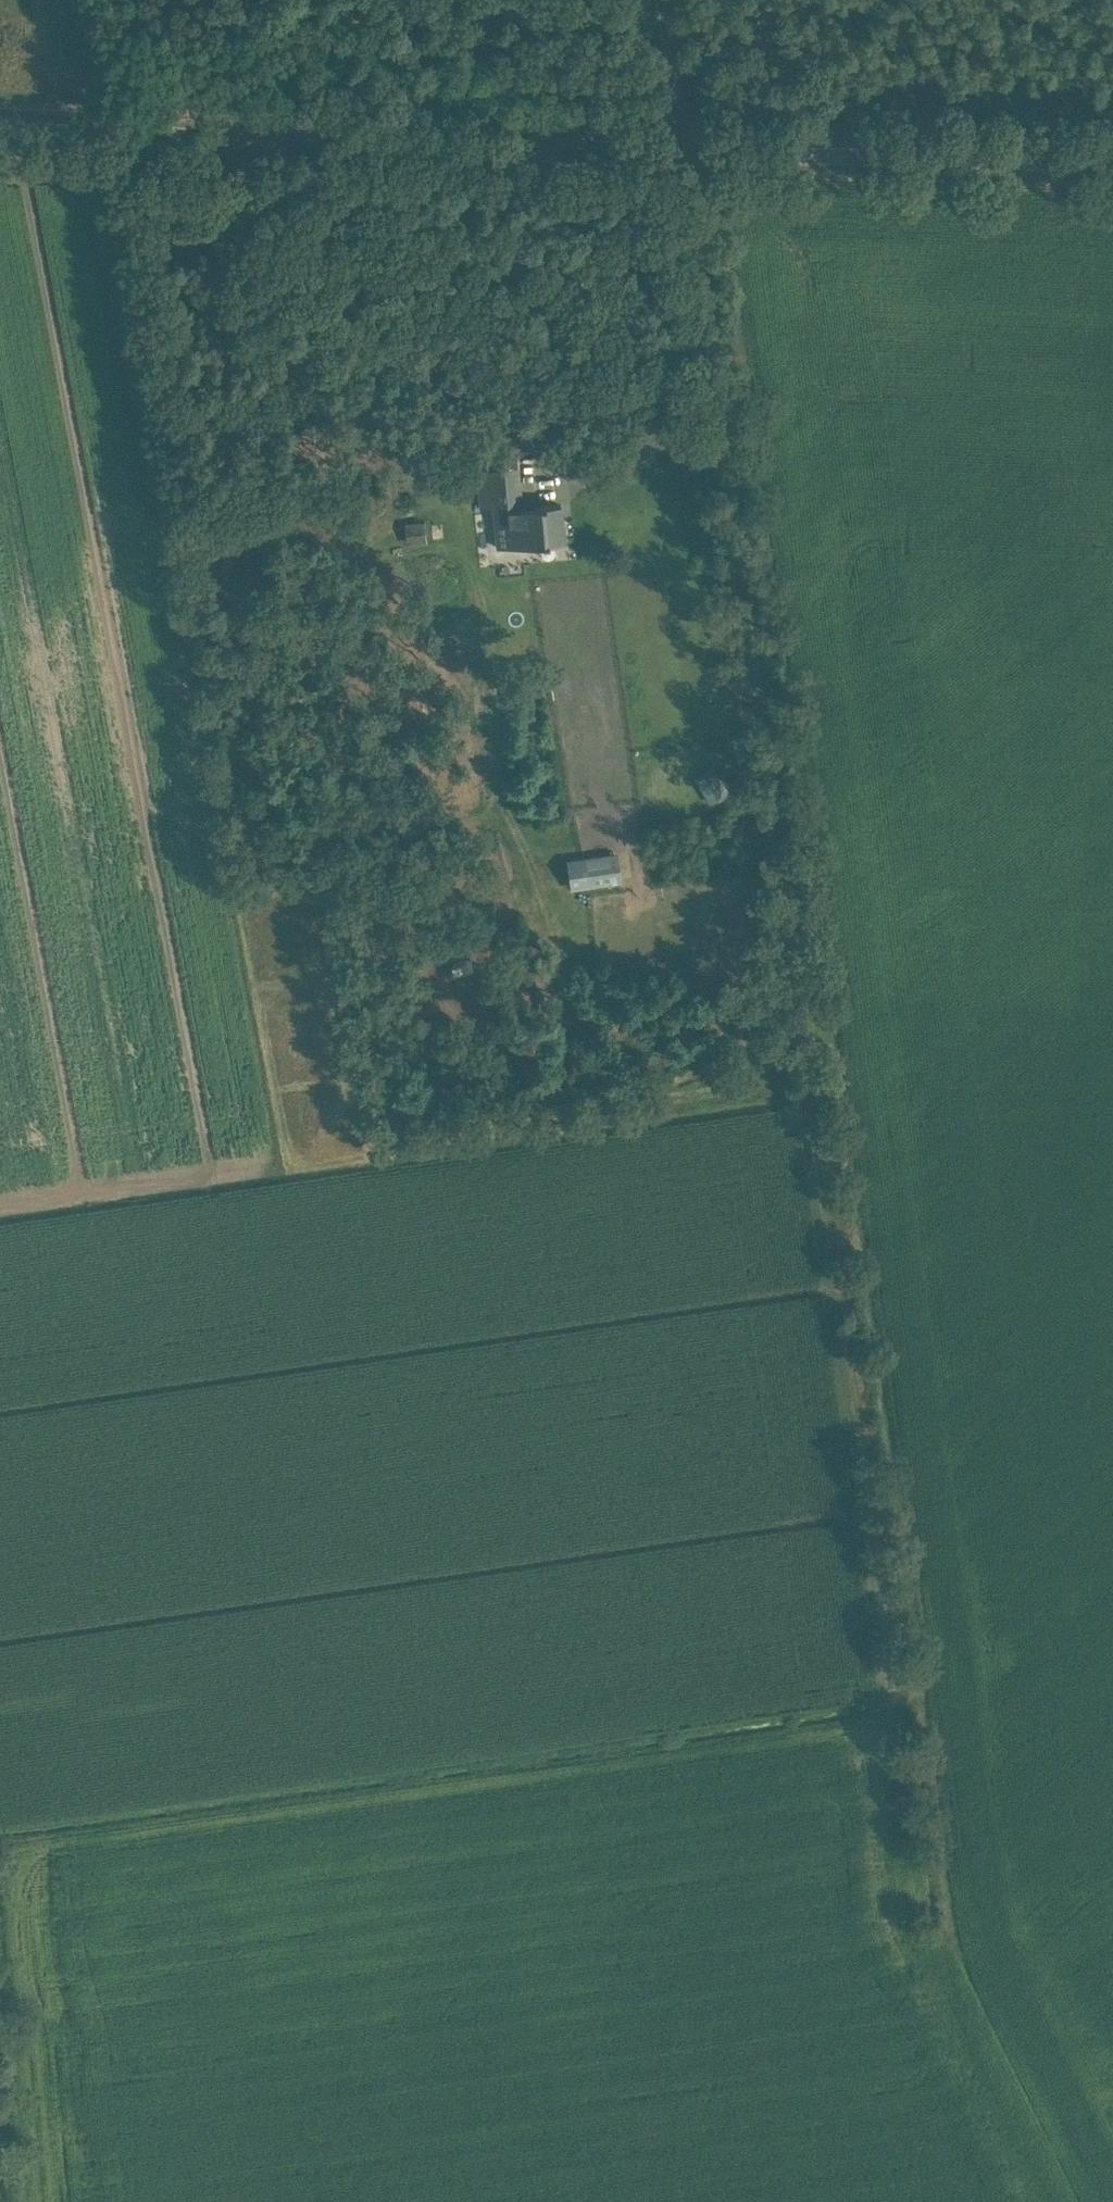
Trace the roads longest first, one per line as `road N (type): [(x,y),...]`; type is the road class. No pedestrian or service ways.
road 1 (track): [(898,1694),(711,432)]
road 2 (unclassified): [(668,141),(0,125)]
road 3 (unclassified): [(1112,153),(668,141)]
road 4 (unclassified): [(711,432),(668,141)]

